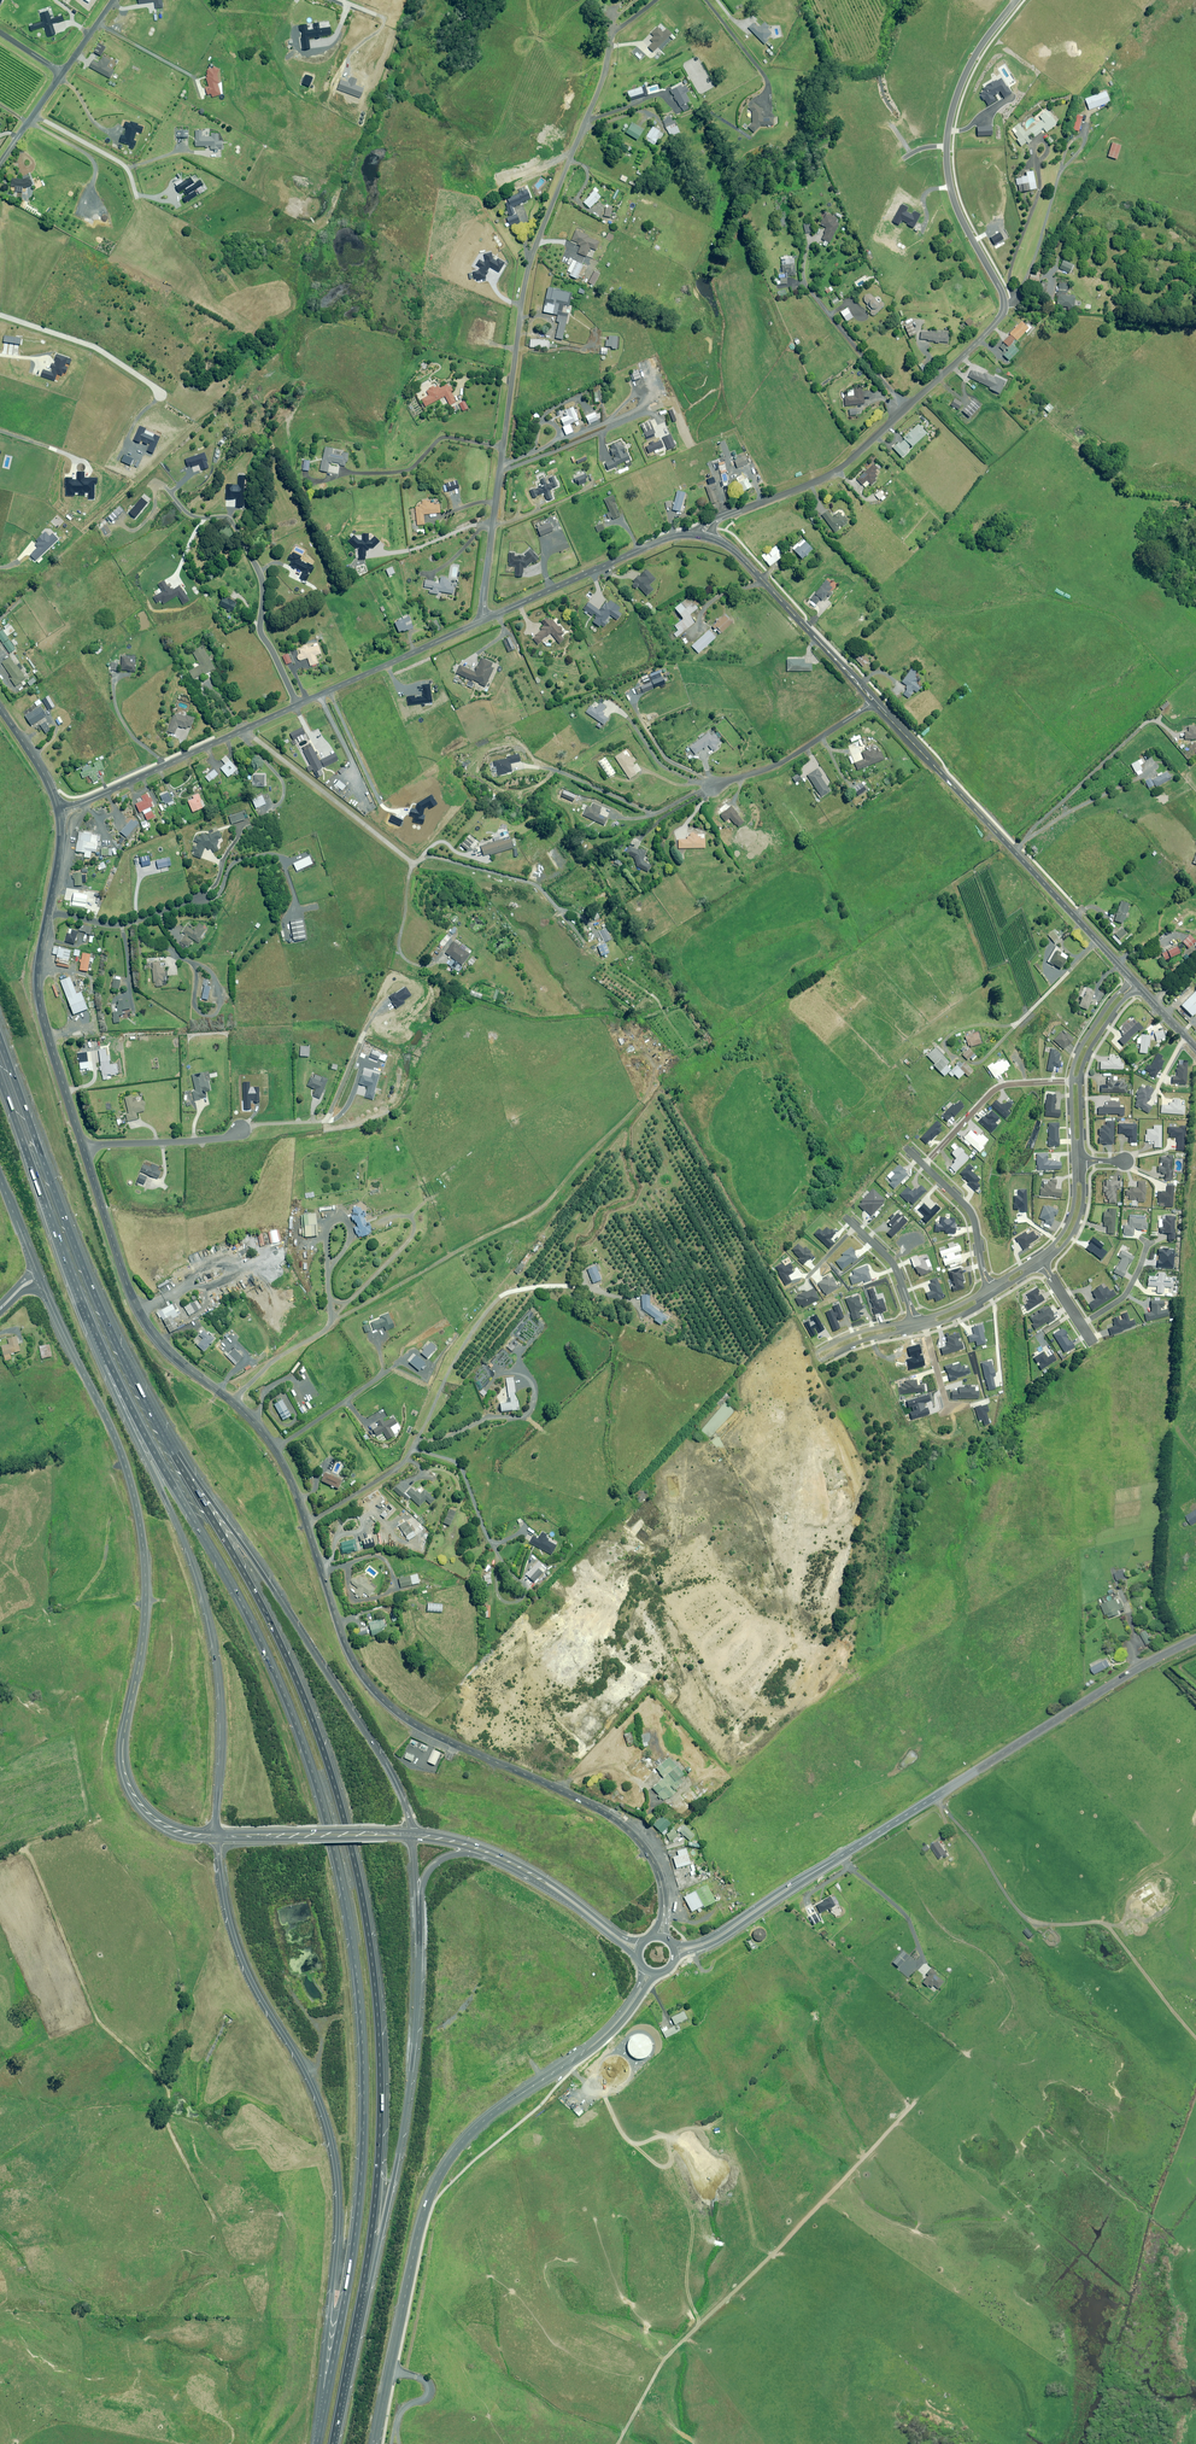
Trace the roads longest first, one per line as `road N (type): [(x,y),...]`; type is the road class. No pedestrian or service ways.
road 1 (motorway): [(326,2403),(359,2190),(362,2061),(340,1882),(299,1729),(268,1655),(86,1314)]
road 2 (unclassified): [(660,1937),(662,1882),(627,1830),(410,1721),(363,1677),(272,1445),(231,1398),(169,1351),(135,1307),(84,1148)]
road 3 (motorway): [(167,1446),(285,1653),(316,1725),(360,1877),(380,2061),(378,2158),(352,2355)]
road 4 (residential): [(613,2),(602,82),(531,260),(481,621)]
road 5 (unclassified): [(39,1279),(102,1412),(136,1516),(143,1615),(123,1741),(127,1779),(156,1820),(216,1838)]
road 6 (motorway): [(326,2403),(337,2234),(333,2154),(309,2081),(240,1955),(216,1838)]
road 7 (motorway): [(216,1838),(221,1683),(205,1609),(86,1314)]
road 8 (motorway): [(167,1446),(377,1747),(413,1835)]
road 9 (secondary): [(803,1878),(1195,1639)]
road 10 (motorway): [(419,1905),(405,2121),(352,2355)]
road 11 (motorway): [(0,1050),(111,1343),(167,1446)]
road 12 (residential): [(1007,311),(841,467),(712,522),(700,536)]
road 13 (unclassified): [(1131,978),(875,702)]
road 14 (secondary): [(419,2228),(461,2143),(605,2035),(649,1973)]
road 15 (unknown): [(1007,311),(949,202),(945,153),(967,68),(1016,0)]
road 16 (residential): [(298,705),(262,631),(262,575),(242,536),(228,518),(188,511),(168,488)]
road 17 (unclassified): [(298,705),(58,811)]
road 18 (motorway): [(86,1314),(0,1077)]
road 19 (unclassified): [(875,702),(736,553),(700,536)]
road 20 (unclassified): [(84,1148),(40,1006),(49,912)]
road 21 (unclassified): [(700,536),(668,537),(481,621)]
road 22 (secondary): [(419,2228),(375,2443)]
road 23 (track): [(1034,145),(1020,120),(1074,93),(1152,0)]
road 24 (unclassified): [(481,621),(298,705)]
road 25 (residential): [(917,1329),(828,1358),(823,1349),(914,1319)]
road 26 (secondary): [(216,1838),(413,1835)]
road 27 (residential): [(711,785),(787,759),(875,702)]
road 28 (residential): [(0,316),(97,347),(161,394)]
road 29 (residential): [(924,1165),(999,1087),(1070,1081)]
road 30 (residential): [(241,1130),(84,1148)]
road 31 (secondary): [(665,1939),(703,1940),(803,1878)]
road 32 (residential): [(197,898),(121,922),(49,912)]
road 33 (secondary): [(803,1878),(716,1942),(675,1957)]
road 34 (residential): [(991,1287),(970,1212),(924,1165)]
road 35 (residential): [(33,115),(125,163),(135,197)]
road 36 (residential): [(914,1319),(890,1259),(844,1216)]
road 37 (secondary): [(541,1880),(623,1937),(648,1939)]
road 38 (secondary): [(638,1958),(541,1880)]
road 39 (residential): [(1070,1081),(1092,1028),(1131,978)]

